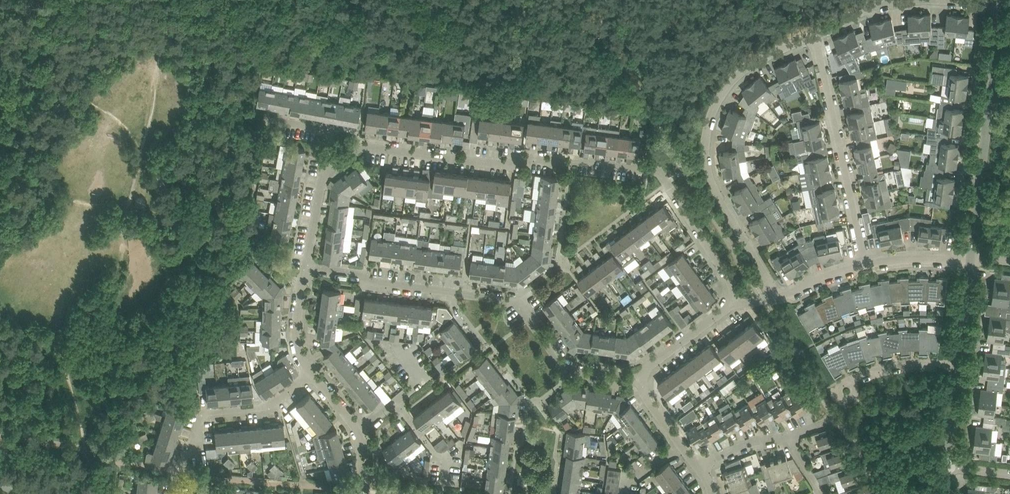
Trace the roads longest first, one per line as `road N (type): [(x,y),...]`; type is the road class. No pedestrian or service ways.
road 1 (residential): [(331,170),(368,146),(507,165),(509,152),(650,169)]
road 2 (residential): [(778,294),(708,180),(704,138),(736,75),(814,32)]
road 3 (residential): [(565,369),(514,300),(303,269)]
road 4 (residential): [(971,258),(1000,3)]
road 5 (residential): [(865,263),(814,32)]
road 6 (residential): [(170,493),(202,414),(266,408),(313,373)]
road 7 (residential): [(736,302),(664,177),(650,169)]
road 8 (residential): [(640,377),(736,302)]
road 9 (residential): [(957,366),(901,362),(868,371),(847,390)]

